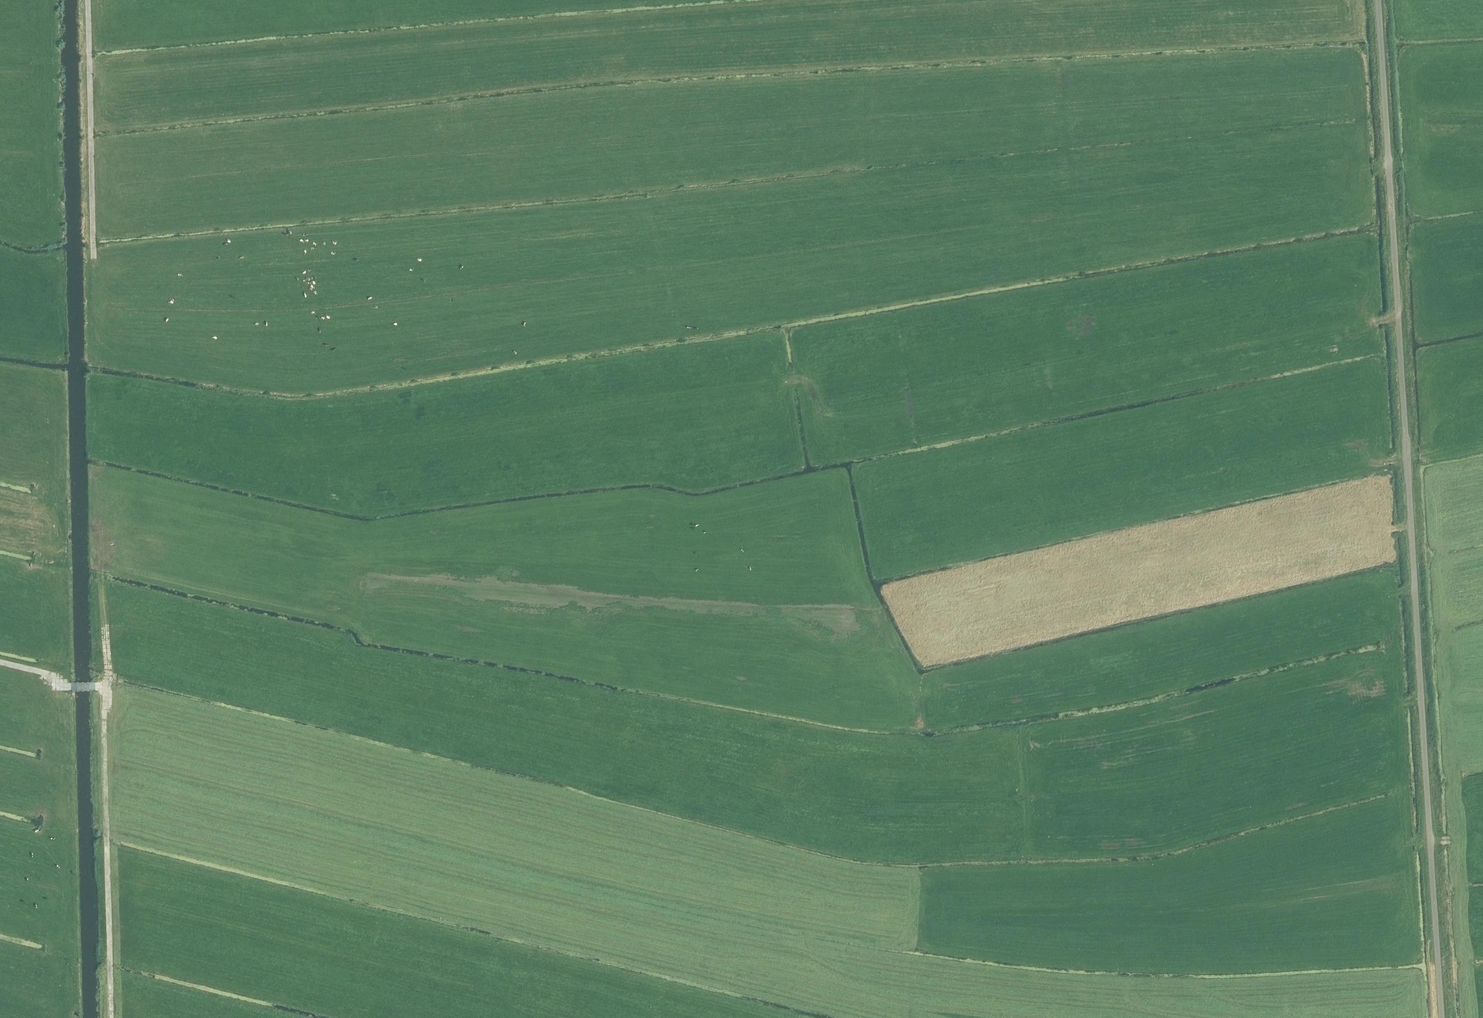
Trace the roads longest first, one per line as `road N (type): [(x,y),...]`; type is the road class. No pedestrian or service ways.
road 1 (unclassified): [(1441,1017),(1377,0)]
road 2 (track): [(110,1017),(104,687)]
road 3 (track): [(104,687),(104,551),(251,574)]
road 4 (track): [(90,0),(93,262)]
road 5 (track): [(1482,838),(1402,844),(1306,867)]

